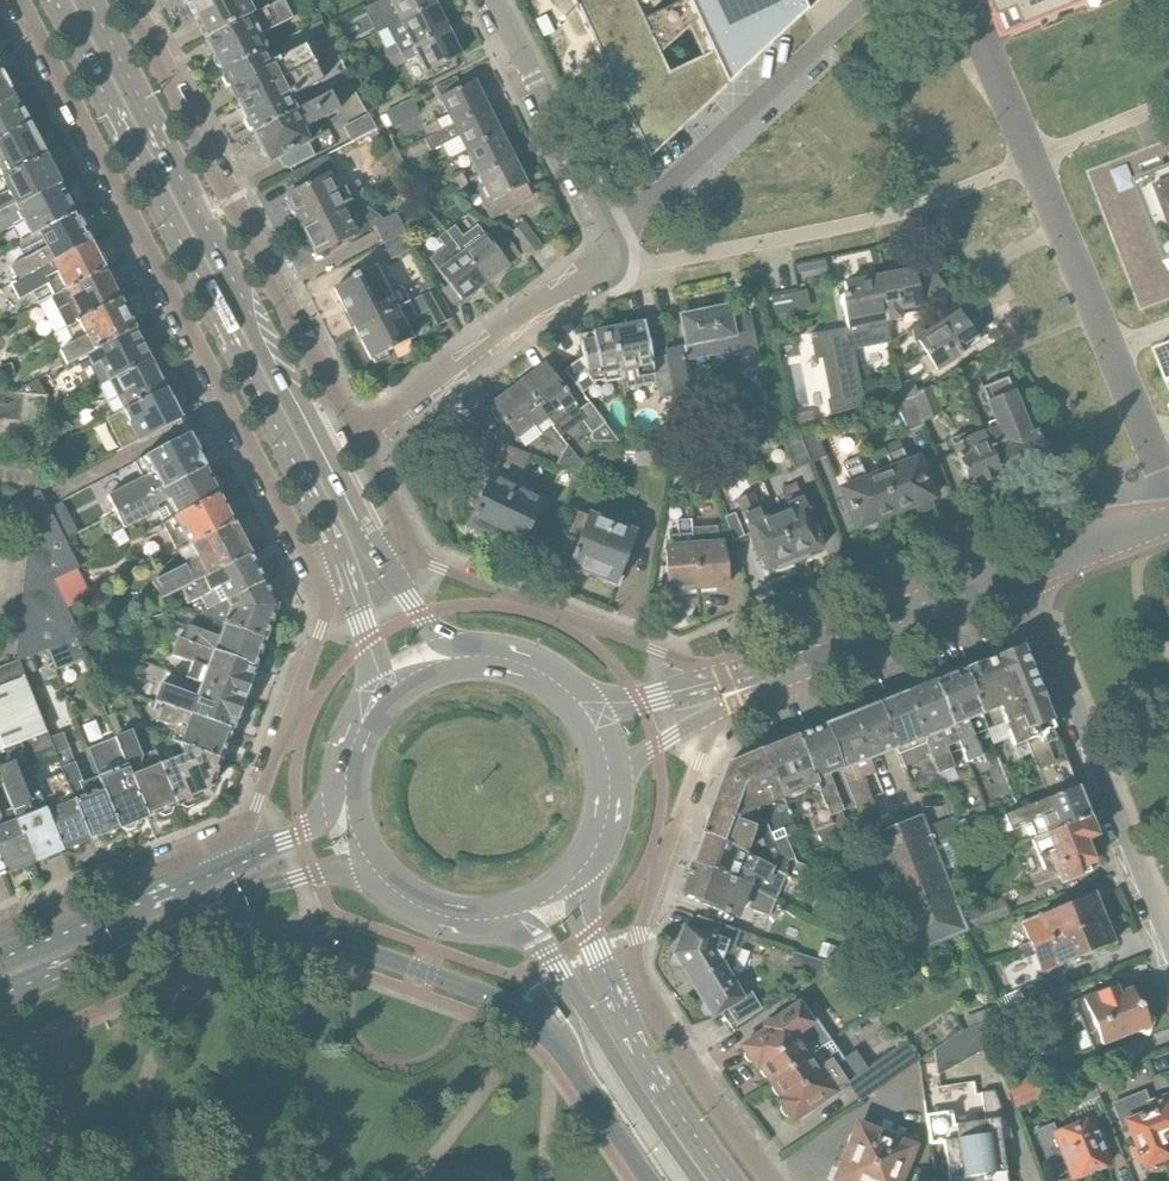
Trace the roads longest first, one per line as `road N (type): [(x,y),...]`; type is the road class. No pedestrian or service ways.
road 1 (residential): [(16,0),(317,578)]
road 2 (secondary): [(54,0),(344,568)]
road 3 (secondary): [(383,561),(91,0)]
road 4 (residential): [(494,0),(615,248),(601,268),(532,307),(356,435)]
road 5 (primary): [(178,922),(293,928),(523,1013),(554,1040),(650,1180)]
road 6 (residential): [(356,435),(124,0)]
road 7 (residential): [(1168,953),(1017,574)]
road 8 (primary): [(488,909),(544,950),(694,1180)]
road 9 (residential): [(726,680),(429,564),(413,546)]
road 10 (residential): [(641,980),(634,956),(642,922),(721,710)]
road 11 (residential): [(317,578),(329,604),(320,630),(250,825),(232,838)]
road 12 (tertiary): [(758,684),(1017,574)]
road 13 (primary): [(240,858),(0,953)]
road 14 (residential): [(232,838),(0,928)]
road 15 (residential): [(767,1180),(684,1062),(641,980)]
road 16 (primary): [(728,1180),(648,1064),(613,991)]
road 17 (primary): [(178,922),(322,873),(391,873)]
road 18 (primary): [(0,995),(178,922)]
road 19 (tertiary): [(726,680),(629,703),(558,699)]
road 20 (tertiary): [(1017,574),(1168,521)]
road 21 (tertiary): [(598,796),(649,751),(721,710)]
road 22 (secondary): [(485,669),(426,623),(383,561)]
road 23 (primary): [(358,773),(308,828),(240,858)]
road 24 (secondary): [(344,568),(387,709)]
road 25 (primary): [(613,991),(584,921),(578,857)]
road 26 (residential): [(413,546),(356,435)]

